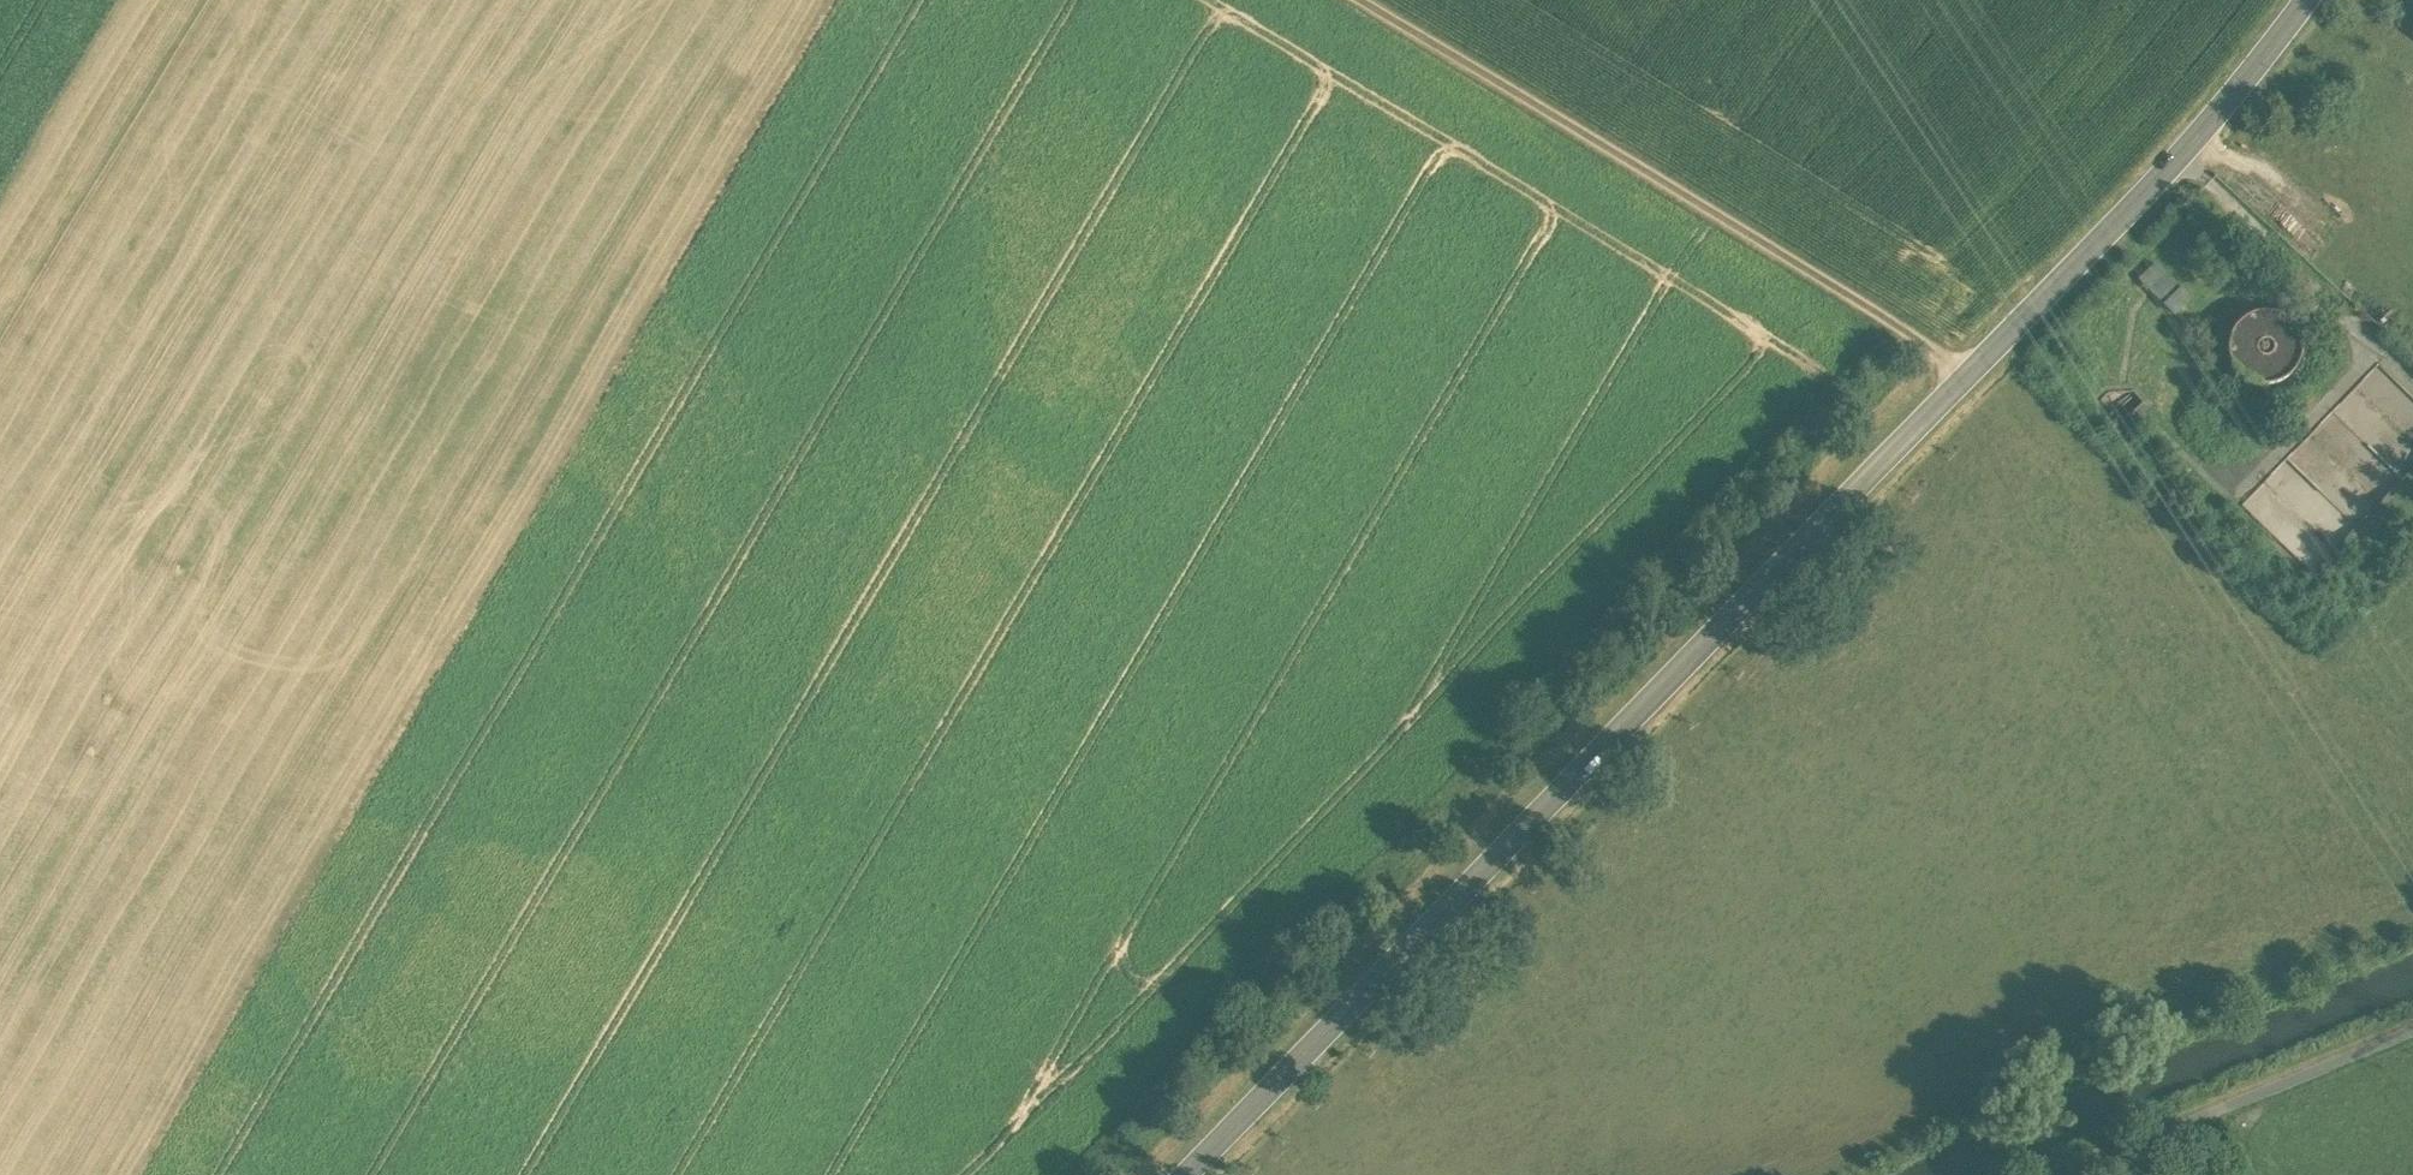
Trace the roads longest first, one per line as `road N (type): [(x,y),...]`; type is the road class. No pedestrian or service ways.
road 1 (secondary): [(2320,0),(2196,145),(1193,1174)]
road 2 (track): [(1971,374),(1352,0)]
road 3 (track): [(2071,1174),(2412,1029)]

